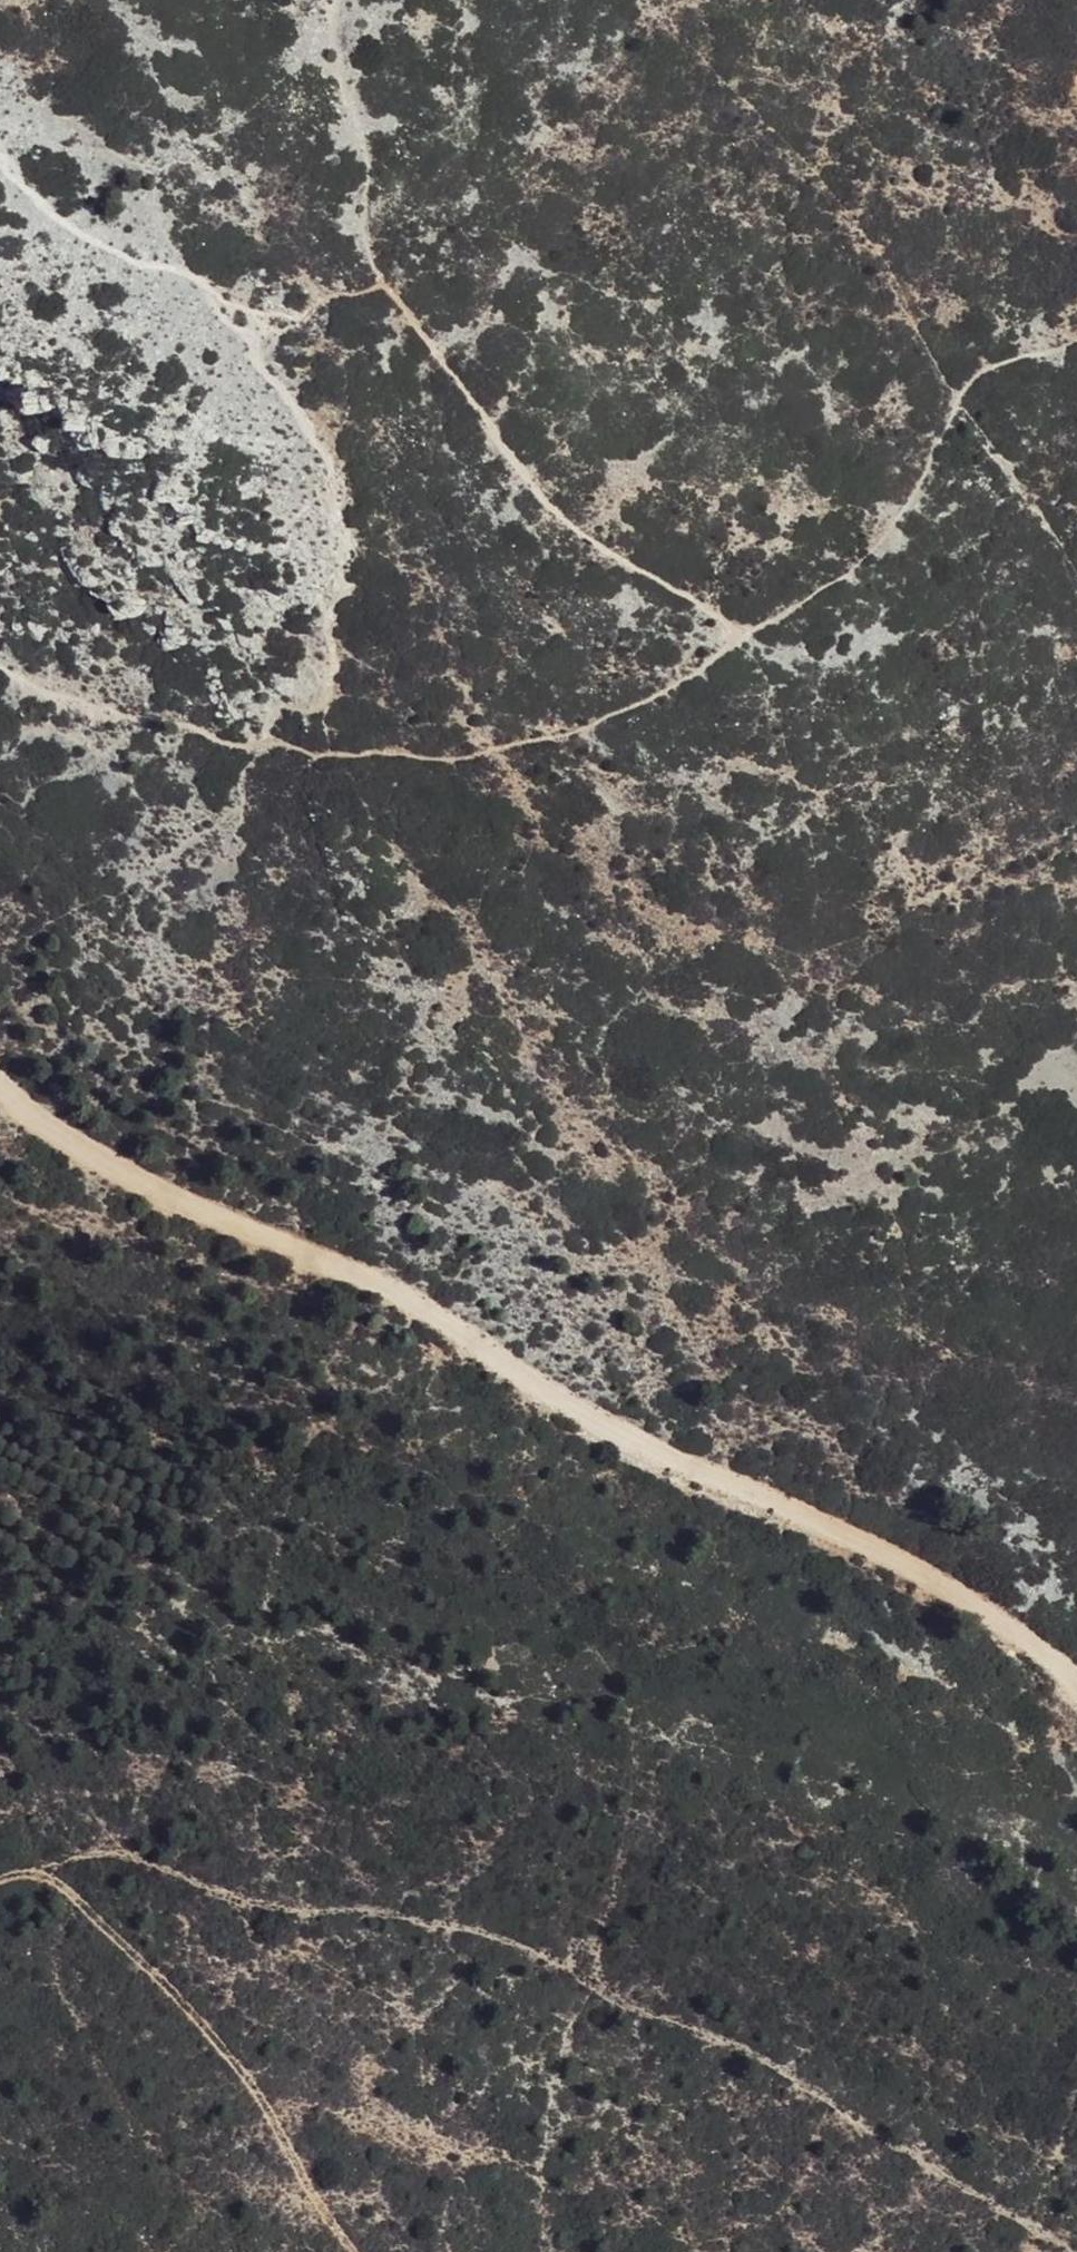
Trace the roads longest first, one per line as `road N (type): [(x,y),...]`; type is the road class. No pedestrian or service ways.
road 1 (track): [(0,1084),(65,1140),(393,1291),(651,1453),(962,1598),(1076,1686)]
road 2 (track): [(0,1880),(43,1863),(169,1956),(233,2043),(285,2140),(362,2251)]

